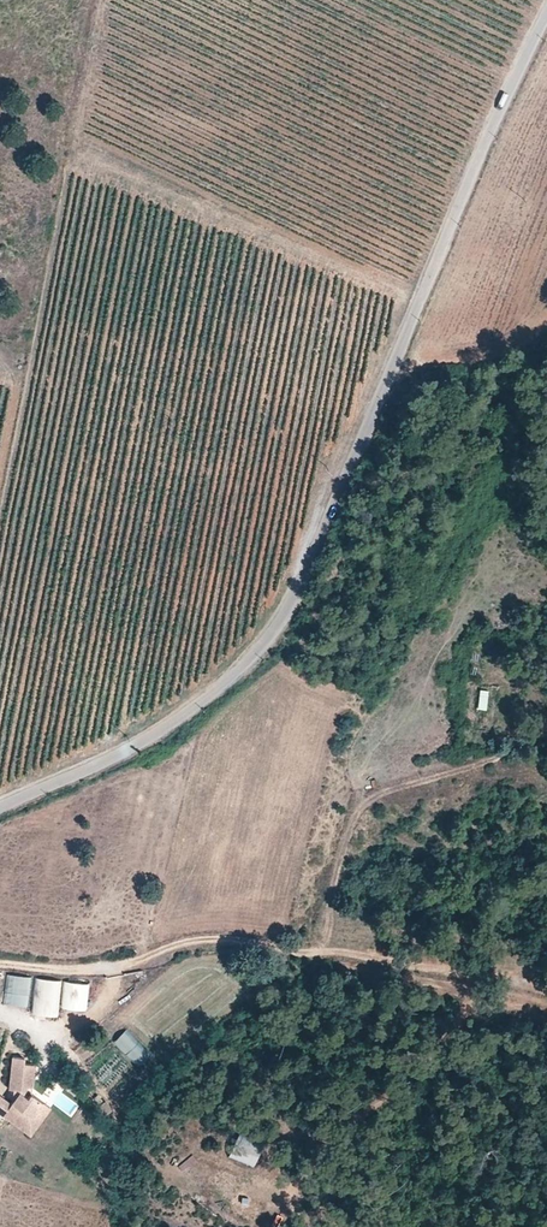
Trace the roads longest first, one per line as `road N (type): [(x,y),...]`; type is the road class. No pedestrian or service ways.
road 1 (tertiary): [(546,24),(287,619),(263,652),(179,721),(0,809)]
road 2 (track): [(0,963),(115,967),(208,939),(248,941),(546,991)]

